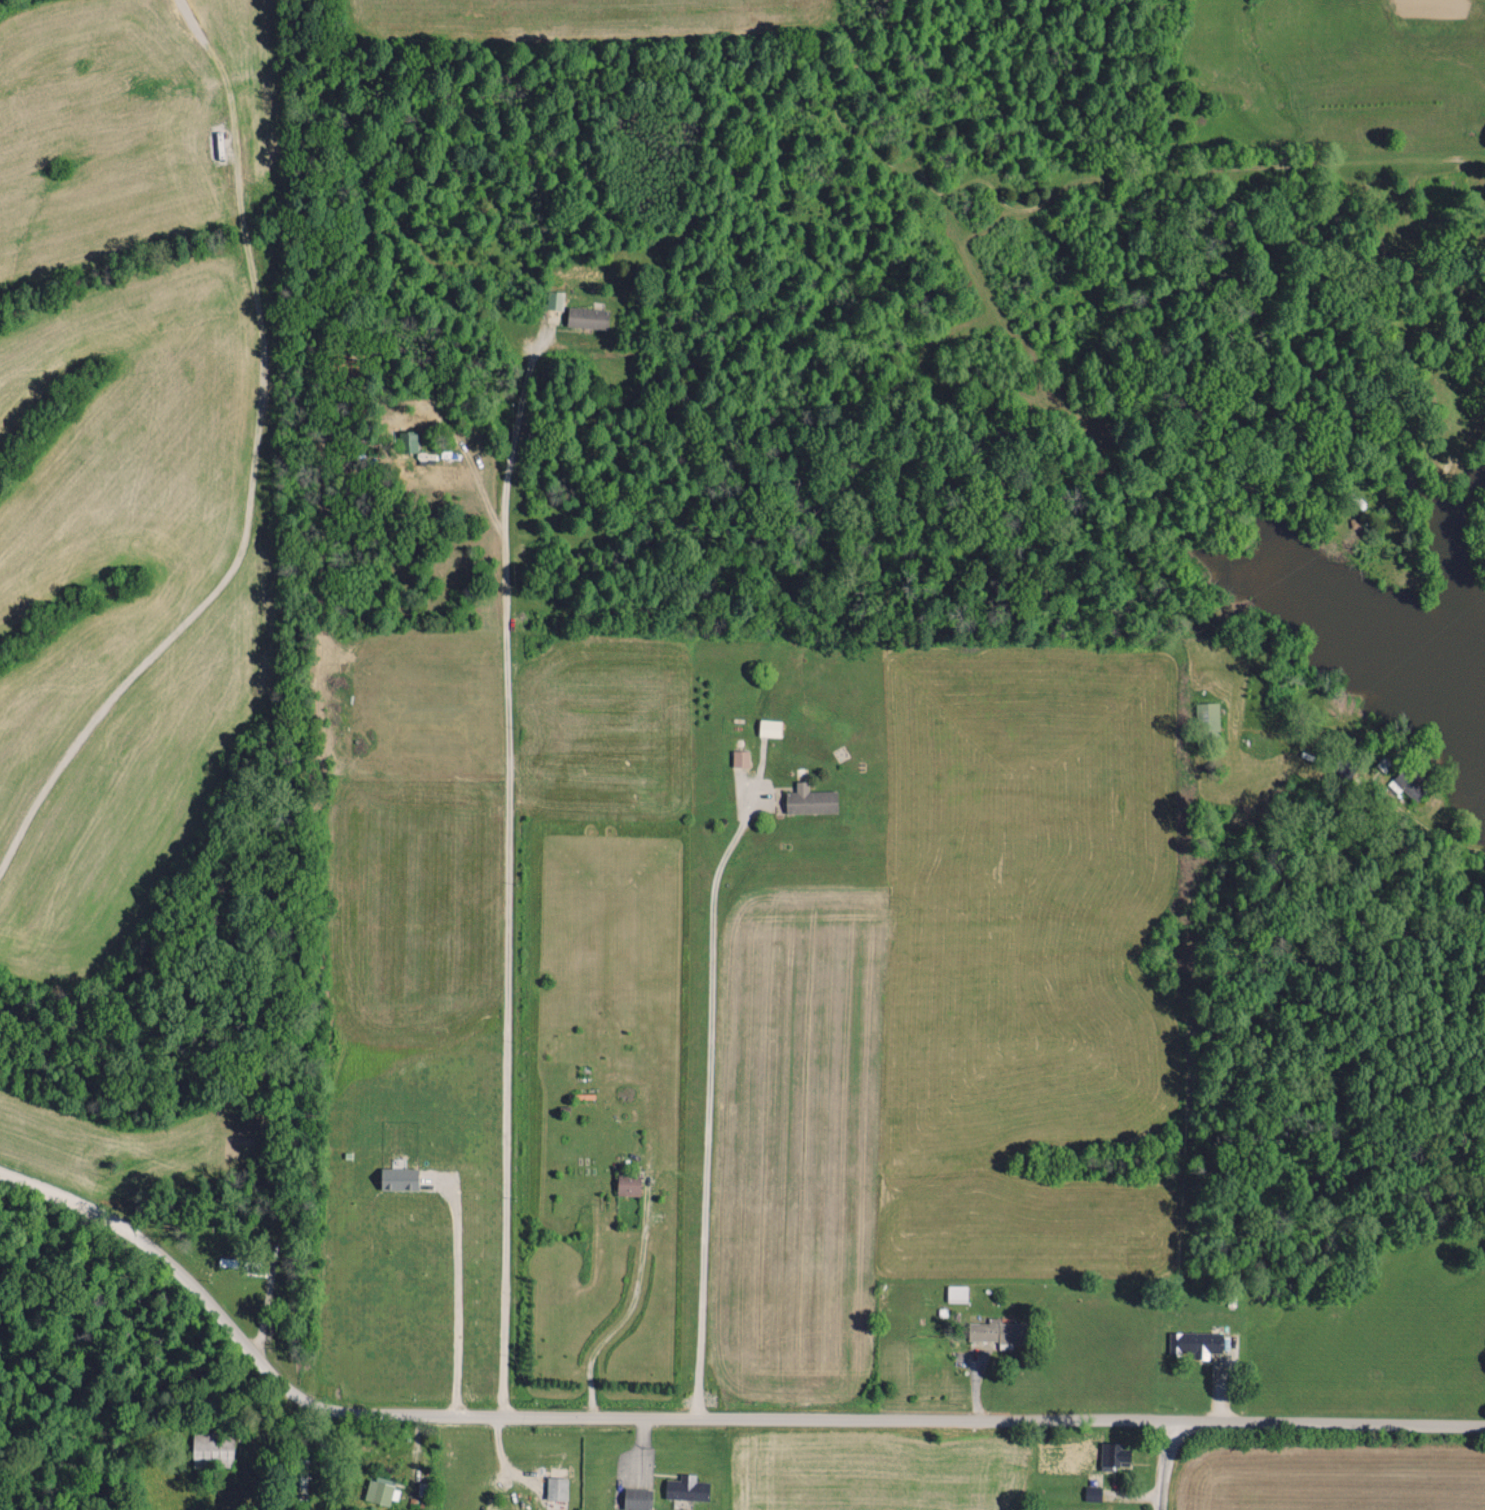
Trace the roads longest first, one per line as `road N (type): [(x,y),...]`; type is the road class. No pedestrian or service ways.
road 1 (residential): [(1484,1432),(309,1414),(266,1387),(142,1245),(0,1182)]

